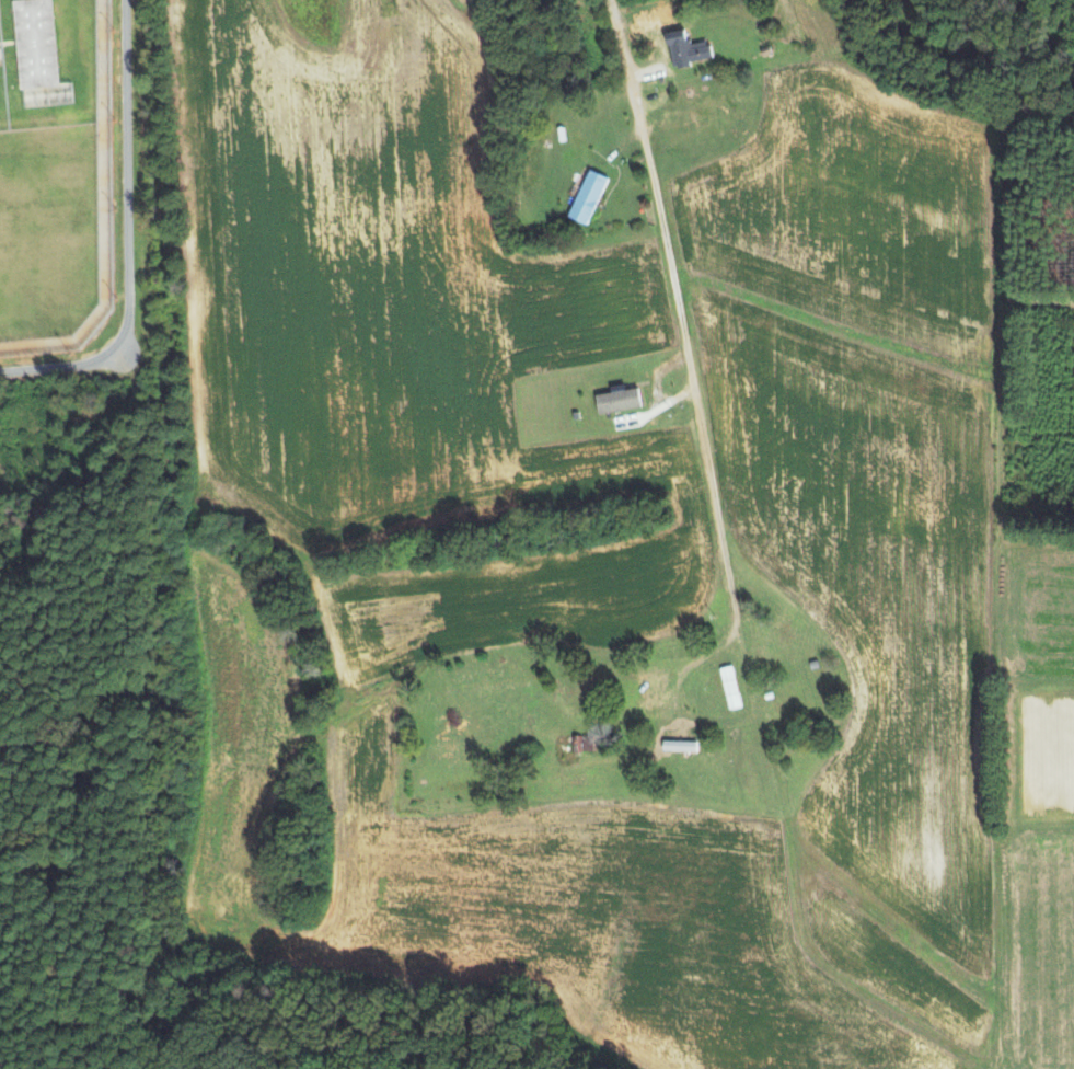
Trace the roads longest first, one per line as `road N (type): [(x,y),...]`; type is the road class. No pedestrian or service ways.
road 1 (residential): [(642,135),(608,0)]

